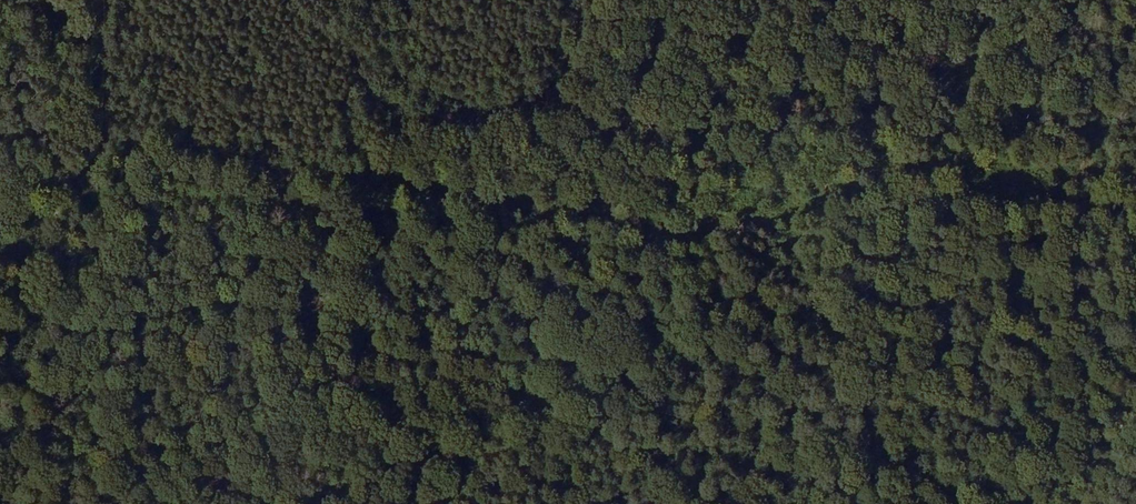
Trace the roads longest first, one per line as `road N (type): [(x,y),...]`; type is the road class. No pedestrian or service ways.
road 1 (track): [(1135,389),(1083,503)]

